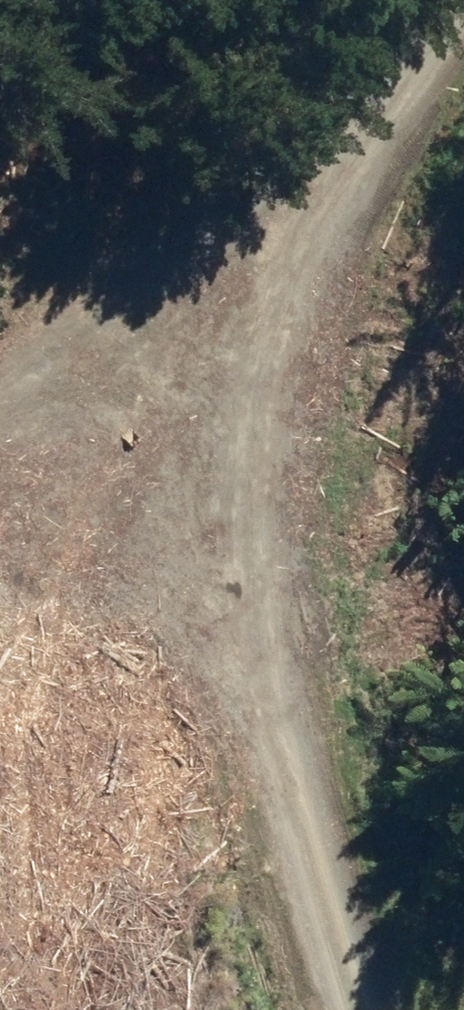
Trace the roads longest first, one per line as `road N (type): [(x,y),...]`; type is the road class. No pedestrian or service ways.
road 1 (track): [(377,1009),(261,642),(58,487),(0,488)]
road 2 (track): [(261,642),(273,400),(306,267),(378,72)]
road 3 (track): [(0,360),(378,72),(447,0)]

